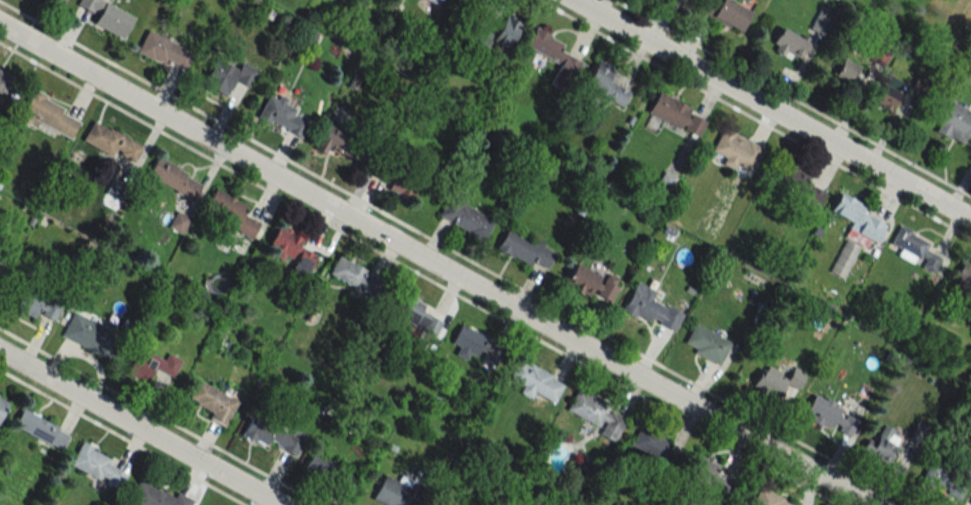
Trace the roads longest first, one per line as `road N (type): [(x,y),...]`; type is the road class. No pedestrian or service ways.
road 1 (residential): [(0,22),(876,504)]
road 2 (residential): [(577,0),(970,217)]
road 3 (residential): [(0,351),(280,504)]

